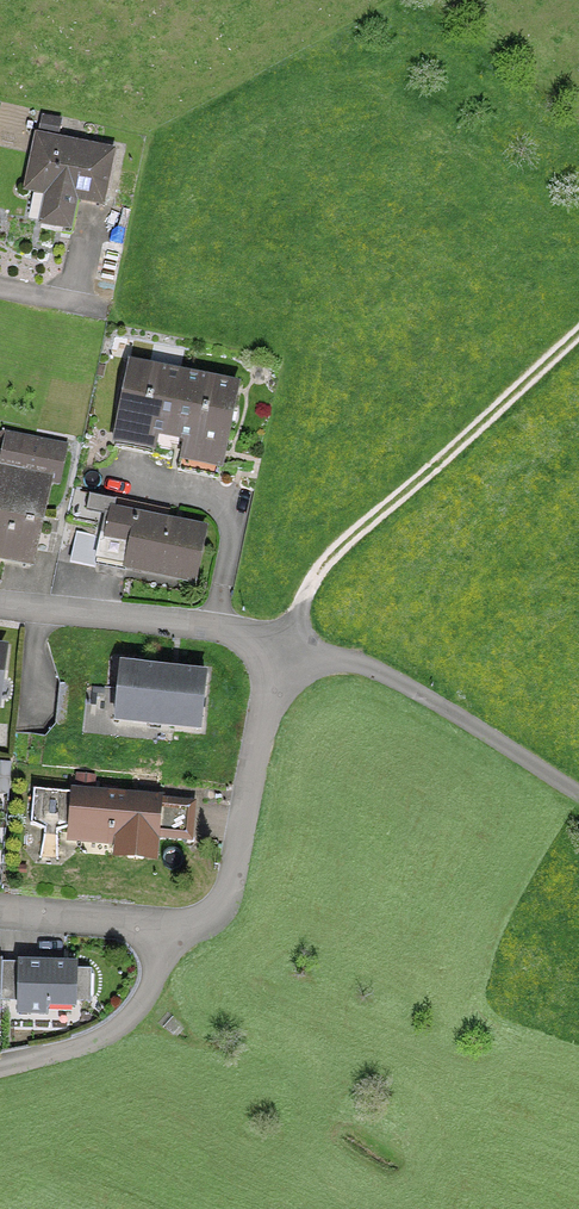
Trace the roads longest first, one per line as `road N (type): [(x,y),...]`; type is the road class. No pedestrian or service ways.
road 1 (residential): [(0,606),(215,628),(294,649),(270,691),(232,883),(206,916),(167,933),(0,918)]
road 2 (track): [(578,333),(341,545),(308,586),(294,649)]

